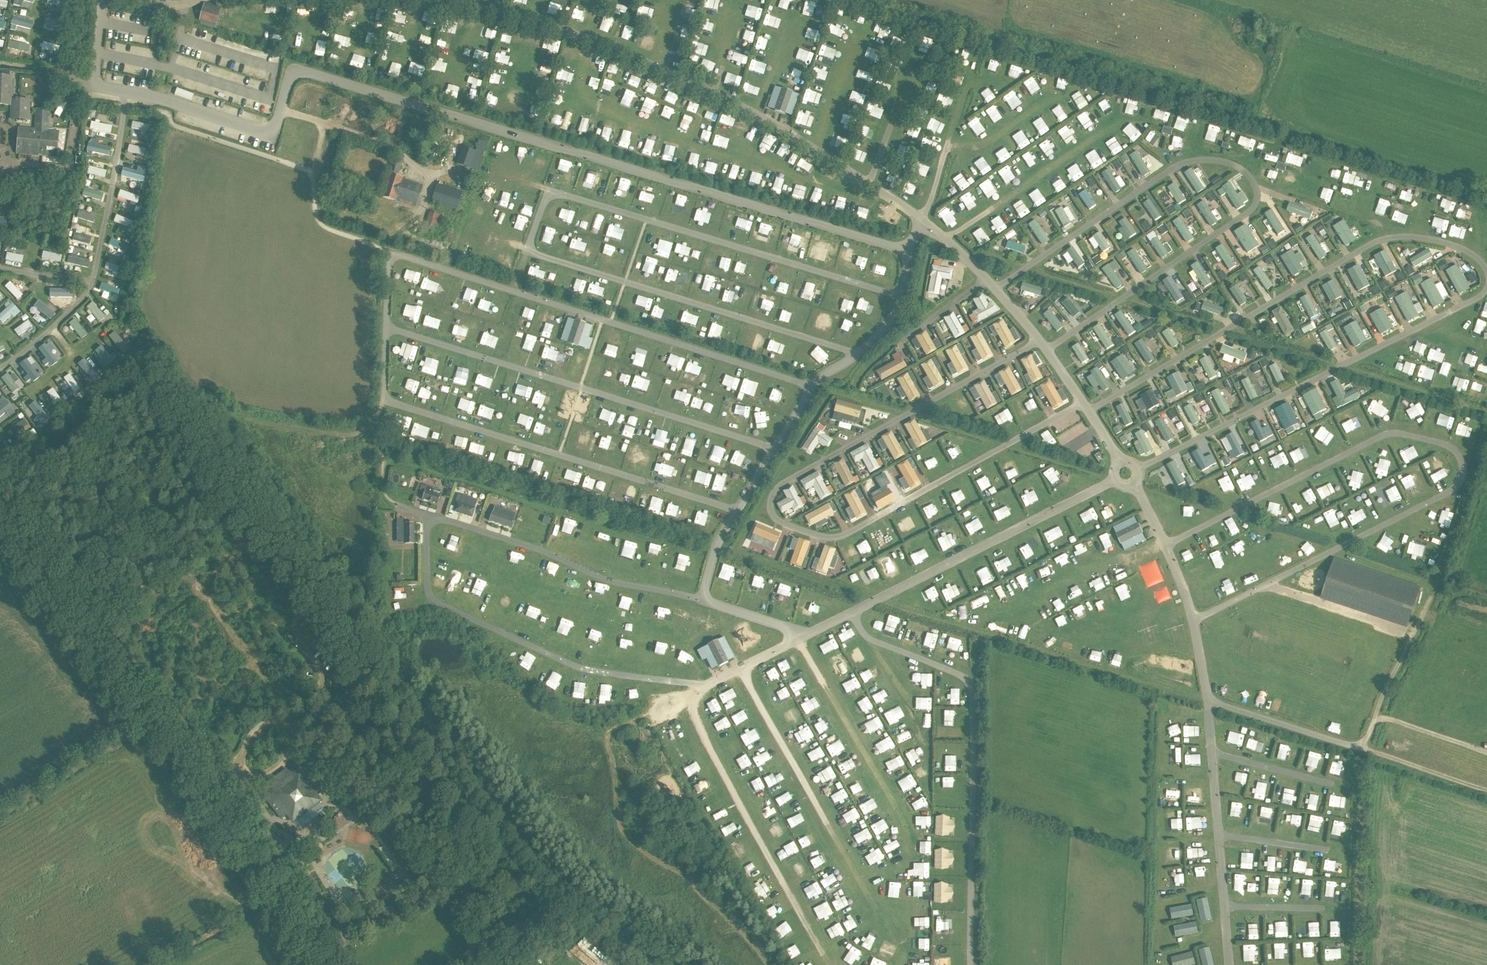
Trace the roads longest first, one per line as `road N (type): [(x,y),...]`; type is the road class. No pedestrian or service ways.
road 1 (track): [(0,499),(120,397),(153,396),(350,435),(376,421),(388,252)]
road 2 (track): [(306,964),(129,701),(0,537)]

